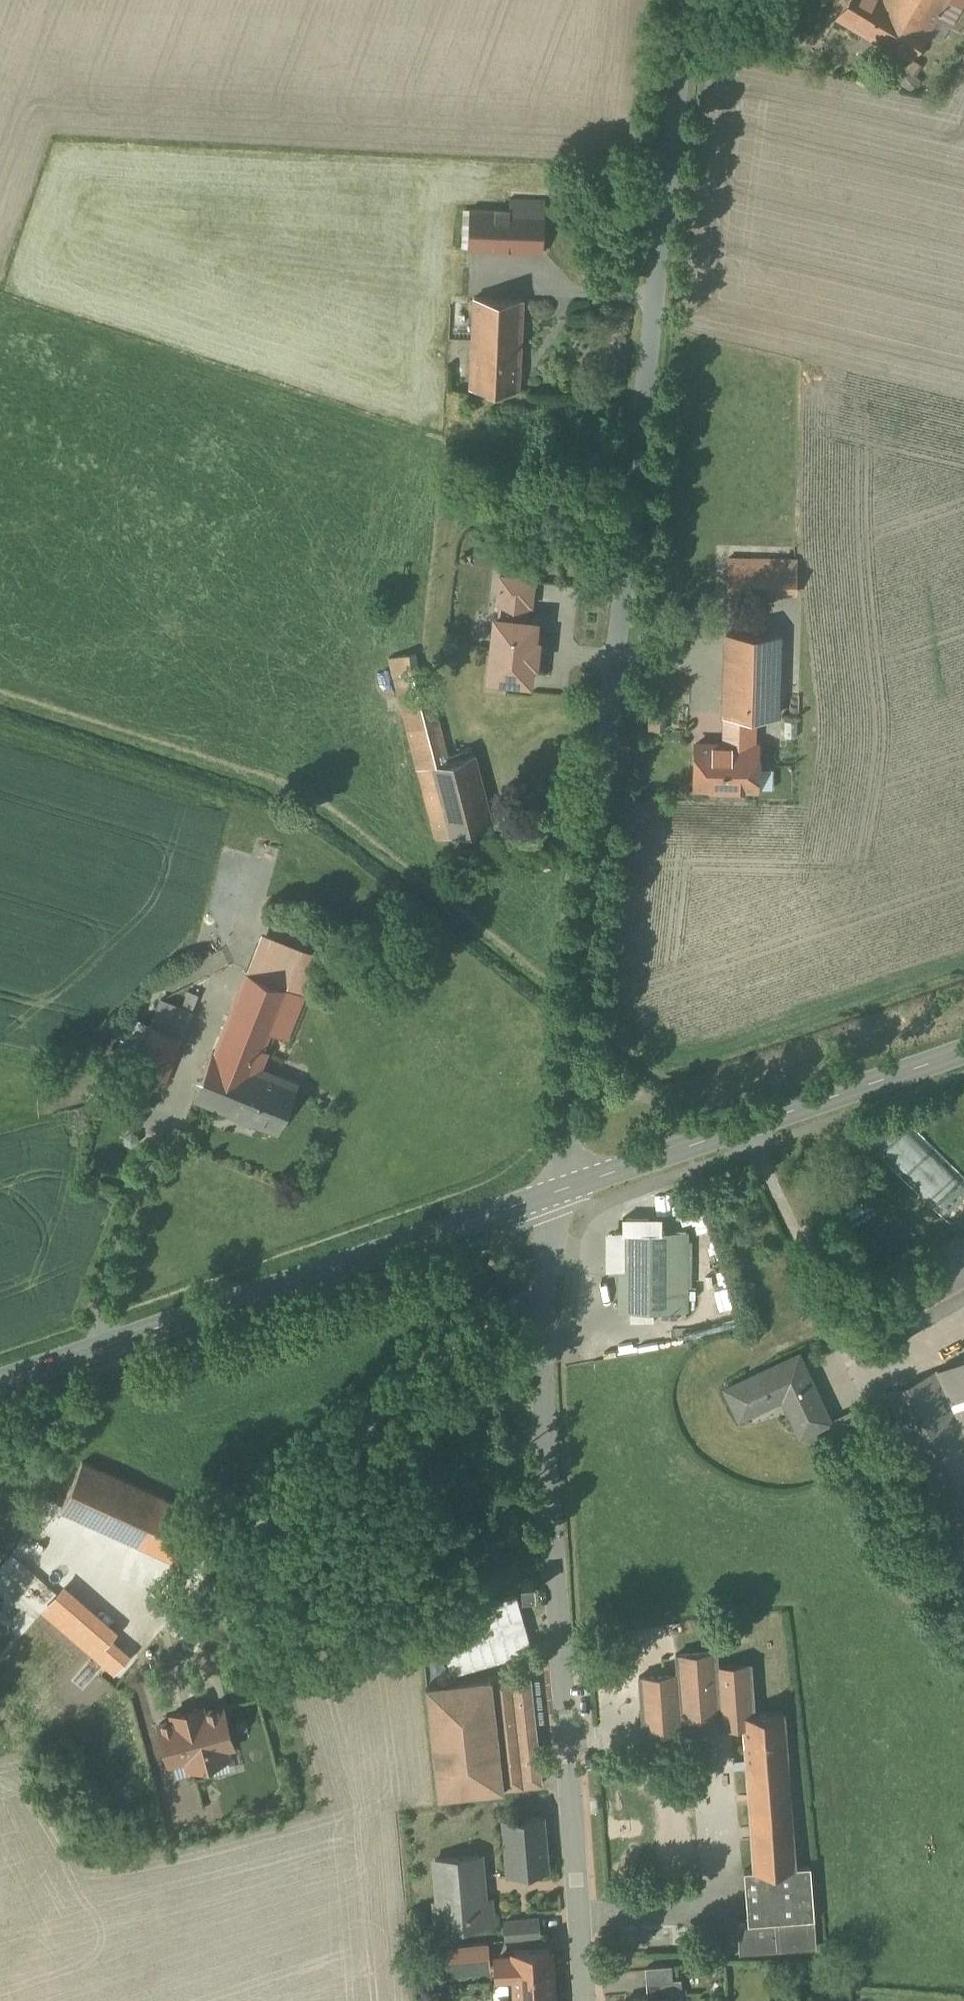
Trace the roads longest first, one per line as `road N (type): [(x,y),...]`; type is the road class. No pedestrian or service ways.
road 1 (unclassified): [(557,1191),(691,0)]
road 2 (residential): [(586,2000),(549,1495),(547,1304),(557,1191)]
road 3 (tertiary): [(557,1191),(0,1381)]
road 4 (tertiary): [(963,1052),(557,1191)]
road 5 (track): [(0,1704),(72,1825),(66,1872),(13,2000)]

